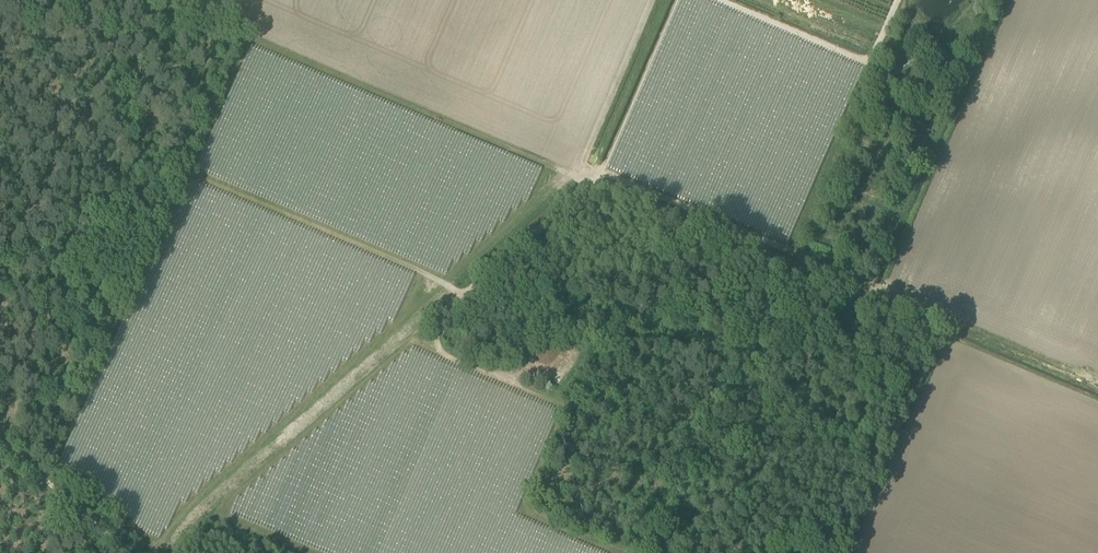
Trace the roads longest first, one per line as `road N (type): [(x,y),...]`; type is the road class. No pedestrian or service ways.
road 1 (track): [(183,0),(194,71),(174,162),(0,189)]
road 2 (track): [(465,298),(174,162)]
road 3 (track): [(0,442),(128,552)]

